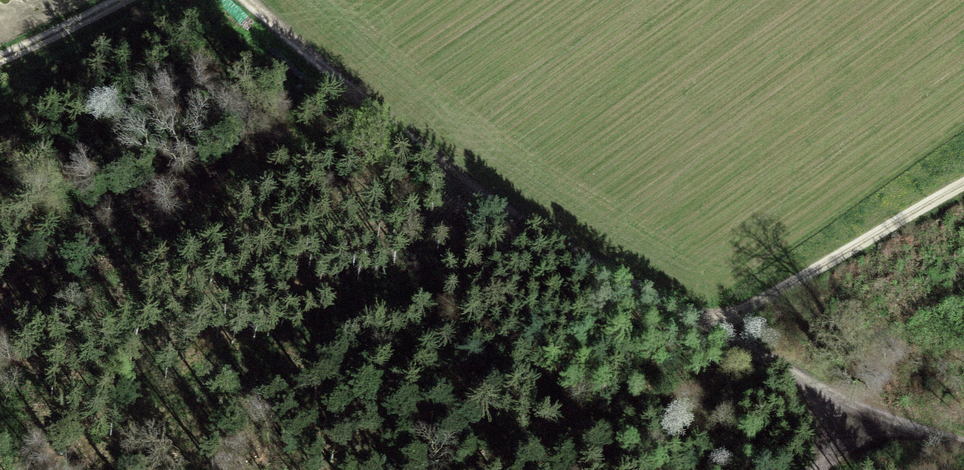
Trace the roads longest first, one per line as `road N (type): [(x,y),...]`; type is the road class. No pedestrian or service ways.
road 1 (track): [(247,0),(360,104),(529,232),(716,335)]
road 2 (track): [(716,335),(963,189)]
road 3 (track): [(716,335),(904,433),(963,454)]
road 4 (track): [(0,63),(123,0)]

